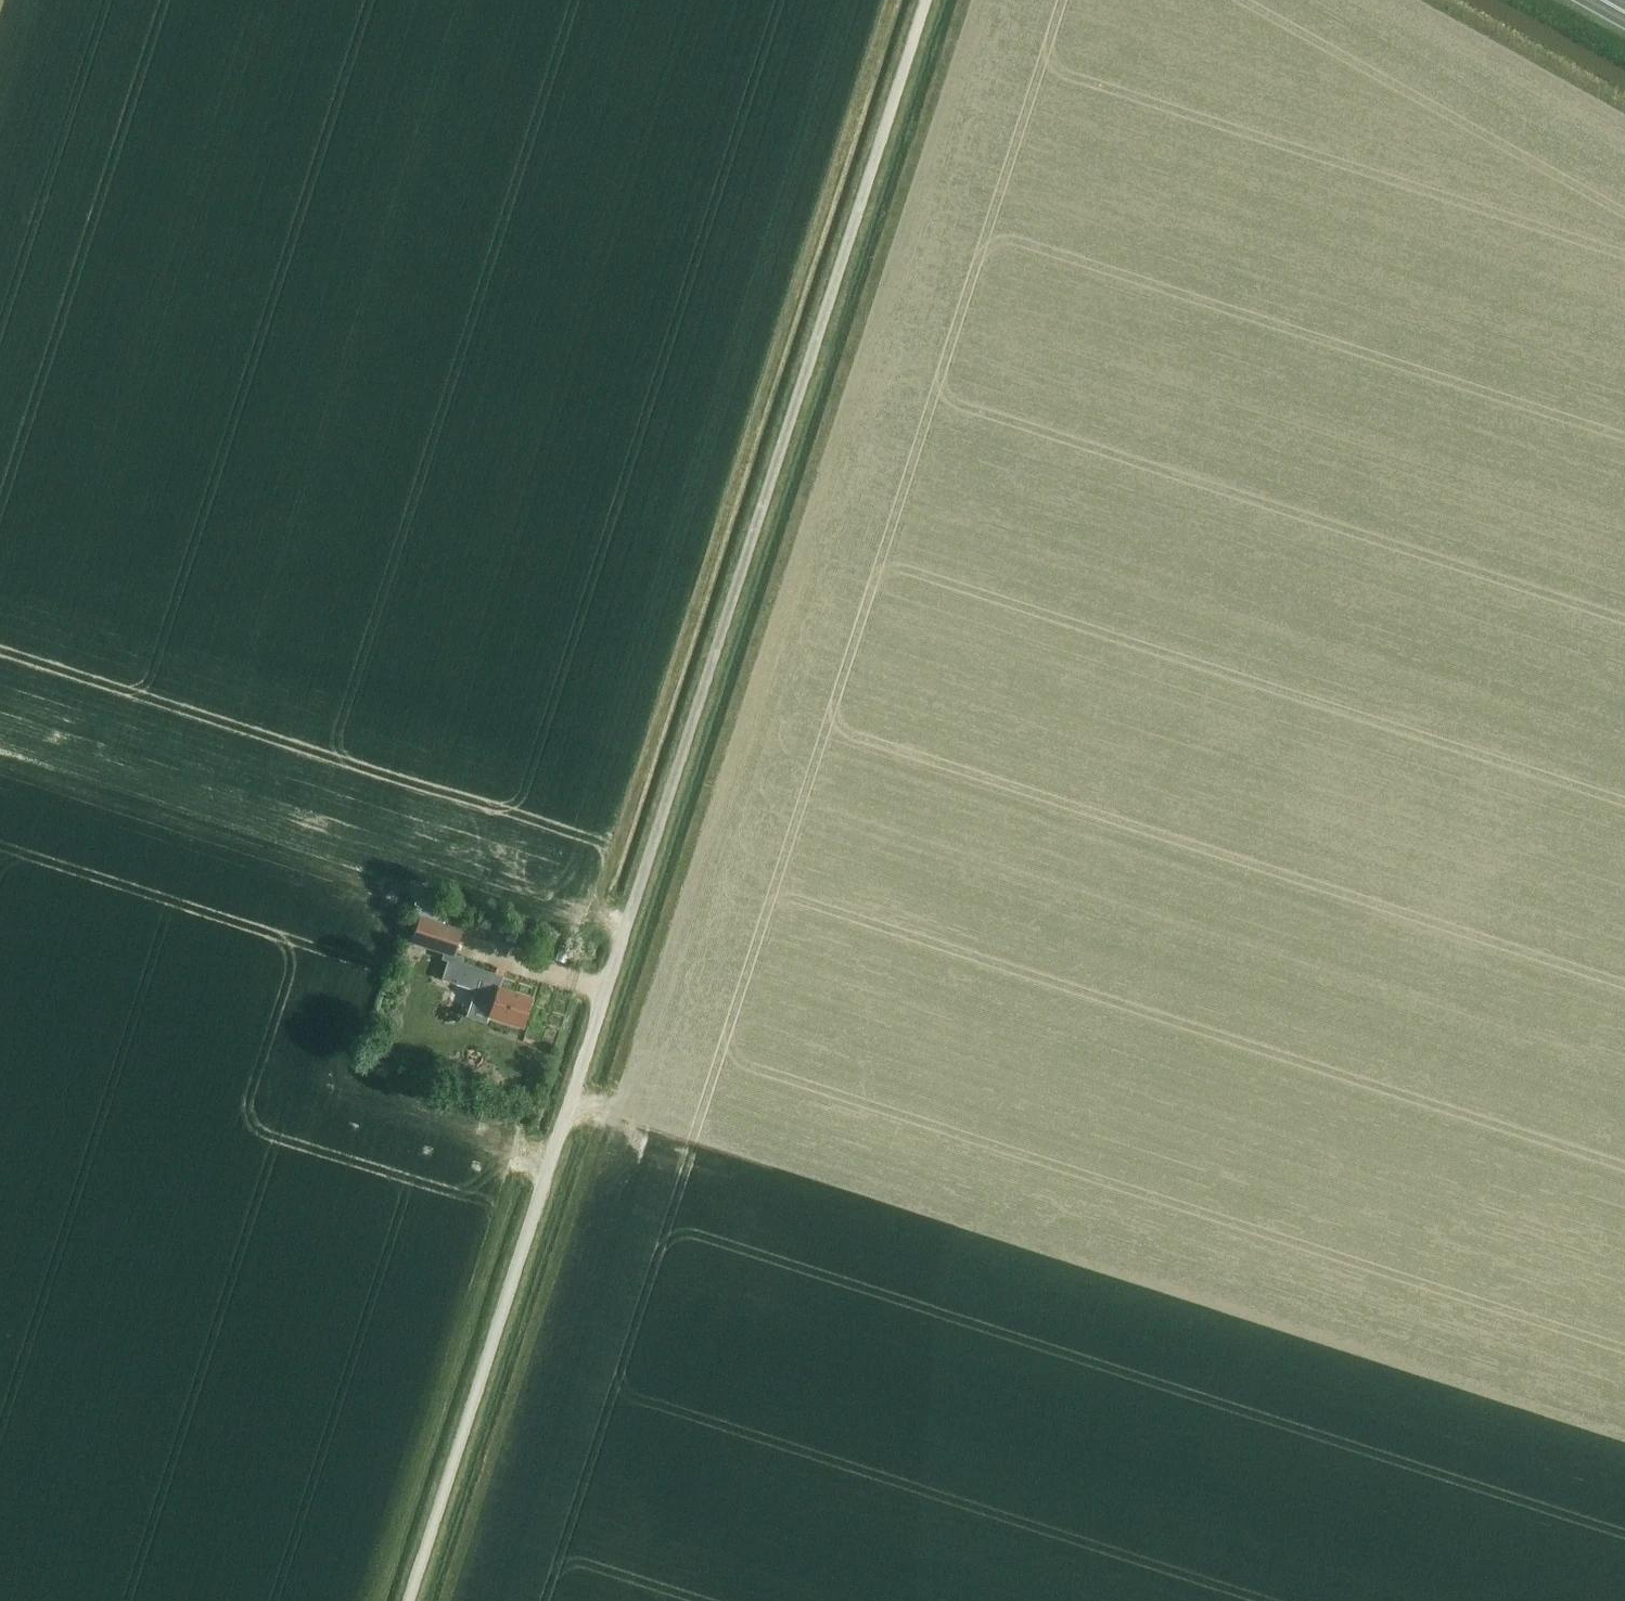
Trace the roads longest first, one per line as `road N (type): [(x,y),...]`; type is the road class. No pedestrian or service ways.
road 1 (unclassified): [(411,1600),(925,0)]

